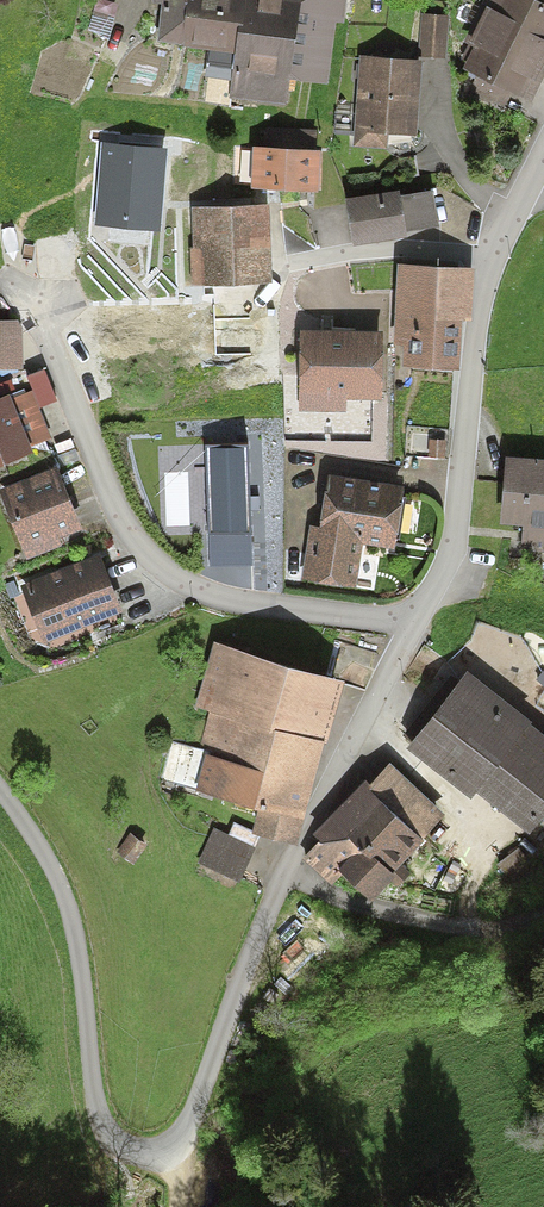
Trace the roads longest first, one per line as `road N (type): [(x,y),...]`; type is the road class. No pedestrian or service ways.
road 1 (residential): [(412,622),(283,873),(187,1126),(163,1151),(147,1156),(115,1147),(98,1119),(77,956),(51,876),(0,793)]
road 2 (residential): [(412,622),(232,602),(175,579),(147,554),(125,527),(27,282)]
road 3 (residential): [(543,144),(496,243),(476,328),(457,531),(412,622)]
road 4 (track): [(543,914),(461,931),(356,908),(283,873)]

